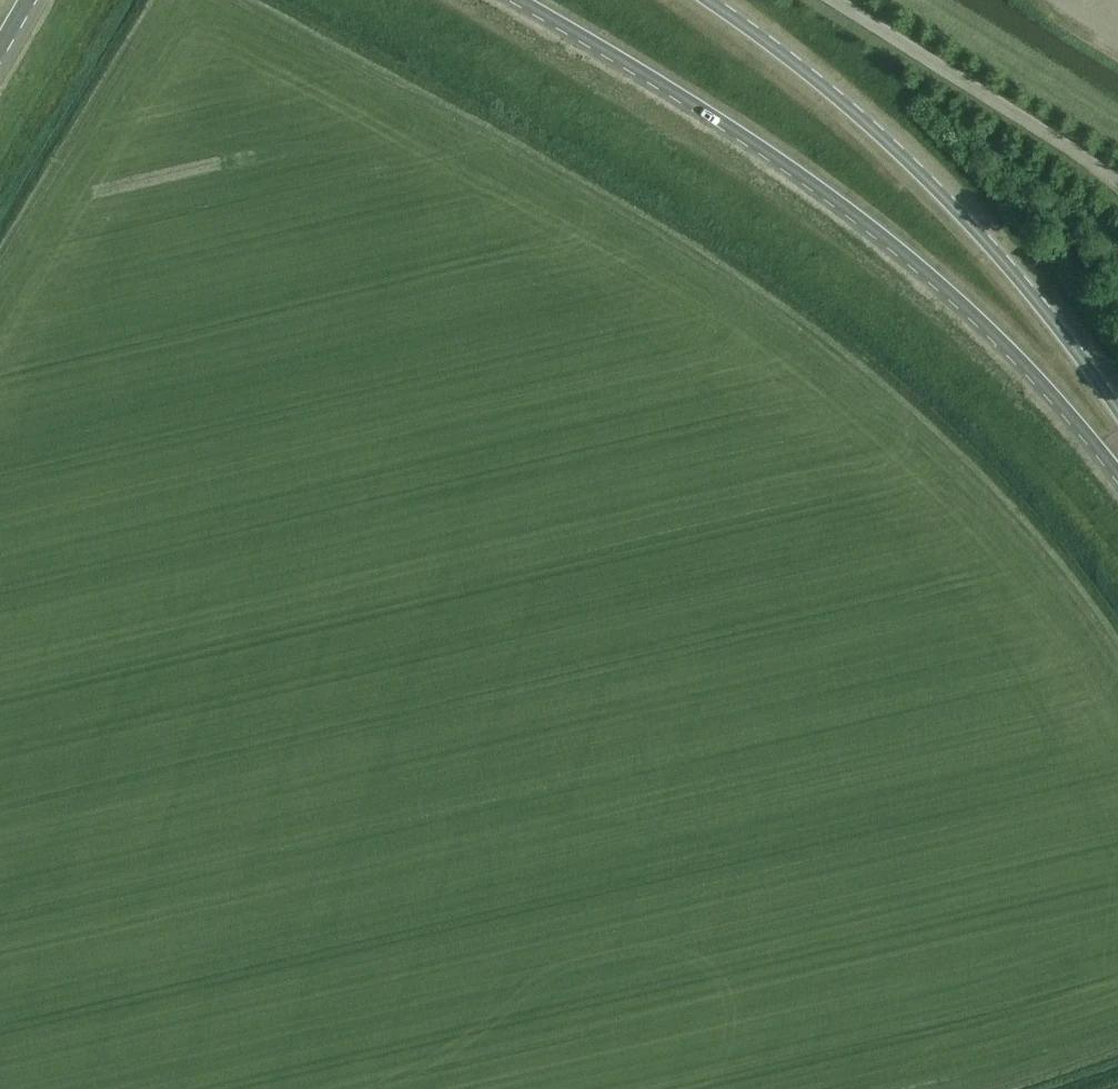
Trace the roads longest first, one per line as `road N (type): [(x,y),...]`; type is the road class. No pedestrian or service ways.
road 1 (secondary): [(520,0),(753,142),(923,268),(1003,341),(1117,474)]
road 2 (secondary): [(1117,412),(955,210),(859,118),(708,0)]
road 3 (unclassified): [(1117,186),(824,0)]

